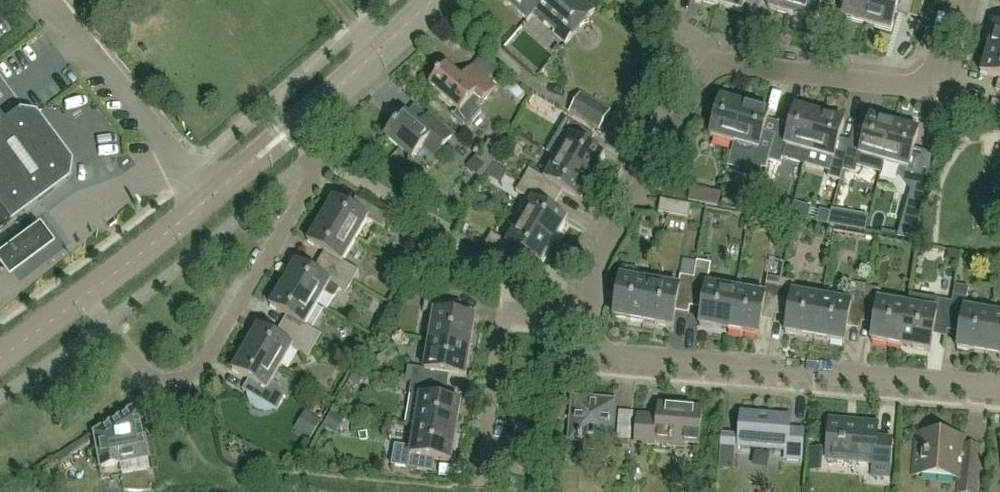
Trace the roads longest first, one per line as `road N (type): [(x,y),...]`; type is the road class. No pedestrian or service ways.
road 1 (residential): [(591,323),(596,265),(706,66),(909,90),(939,63),(957,0)]
road 2 (residential): [(999,388),(588,354),(591,323)]
road 3 (residential): [(86,294),(154,381),(192,379),(325,158)]
road 4 (residential): [(209,199),(43,0)]
road 5 (residential): [(478,483),(508,314),(591,323)]
road 6 (tertiary): [(292,130),(439,0)]
road 7 (tertiary): [(86,294),(209,199)]

